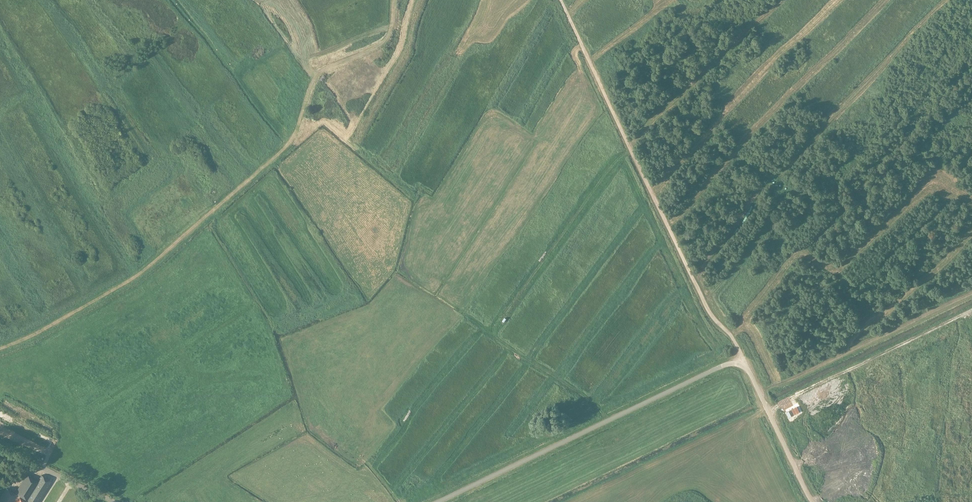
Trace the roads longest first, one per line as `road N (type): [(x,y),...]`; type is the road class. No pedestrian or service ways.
road 1 (track): [(0,348),(138,274),(268,163),(292,137),(318,74),(386,39),(394,0)]
road 2 (tertiary): [(812,501),(749,373),(734,363),(438,501)]
road 3 (track): [(560,0),(706,306),(748,370)]
road 4 (tertiary): [(115,501),(0,449)]

